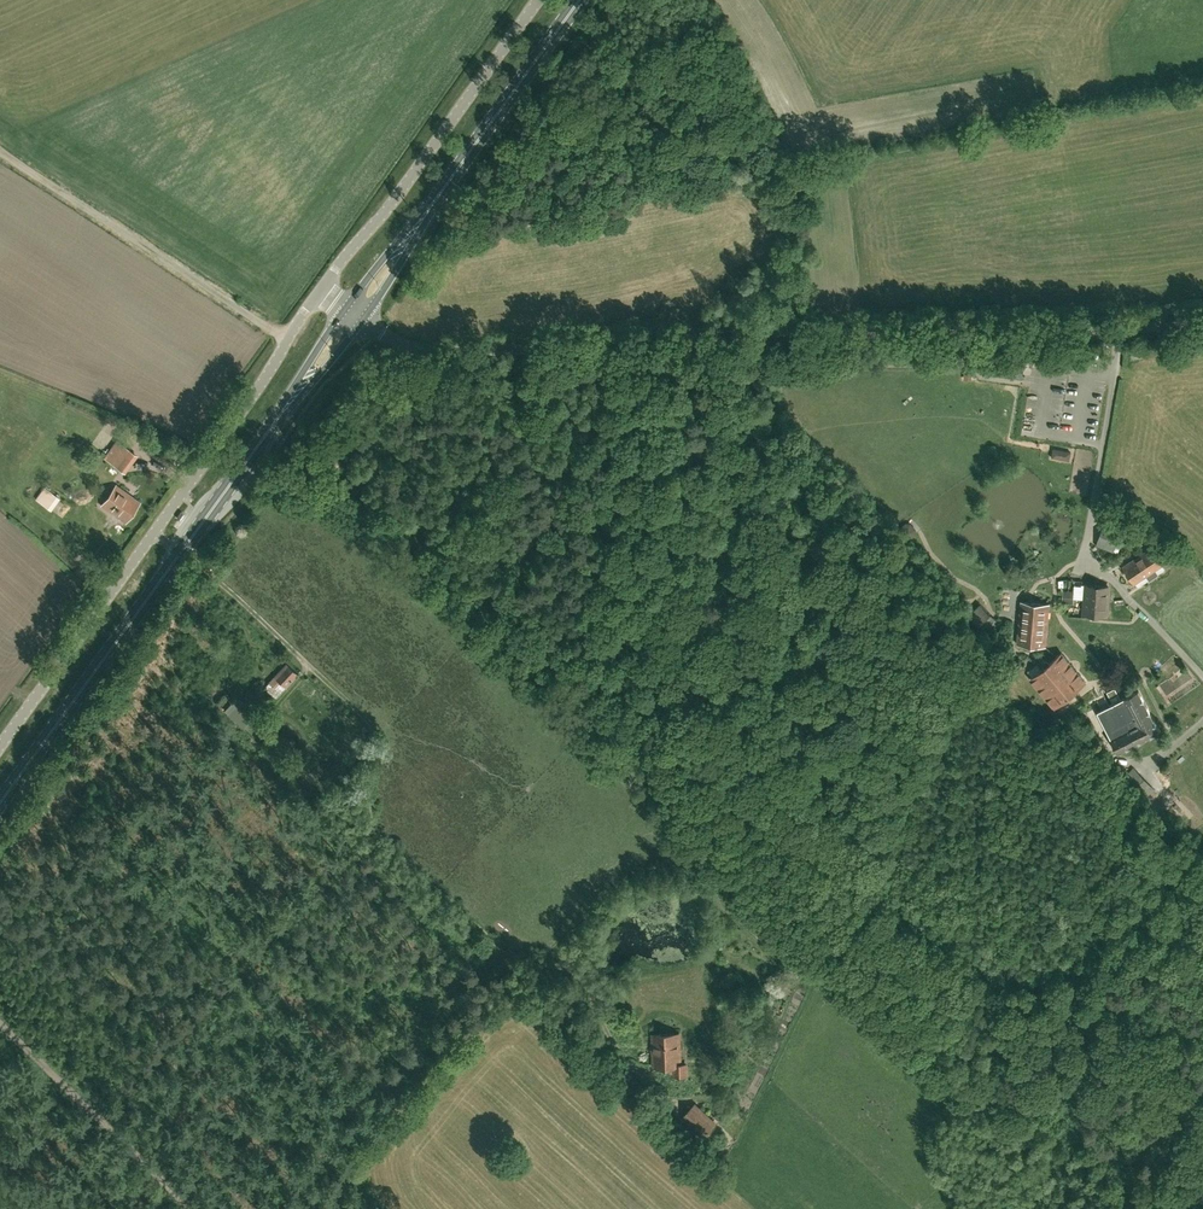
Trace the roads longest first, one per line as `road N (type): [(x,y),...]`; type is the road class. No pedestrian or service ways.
road 1 (unclassified): [(359,316),(416,350),(1114,326)]
road 2 (track): [(184,556),(212,568),(379,730),(377,835),(509,959),(588,983),(633,1059)]
road 3 (unclassified): [(1202,679),(1081,553),(1114,326)]
road 4 (primary): [(359,316),(585,0)]
road 5 (unclassified): [(329,293),(540,0)]
road 6 (primary): [(0,806),(184,556)]
road 7 (unclassified): [(152,536),(329,293)]
road 8 (primary): [(184,556),(359,316)]
road 9 (track): [(231,302),(0,149)]
road 10 (track): [(194,1208),(0,1021)]
road 11 (unclassified): [(0,745),(152,536)]

